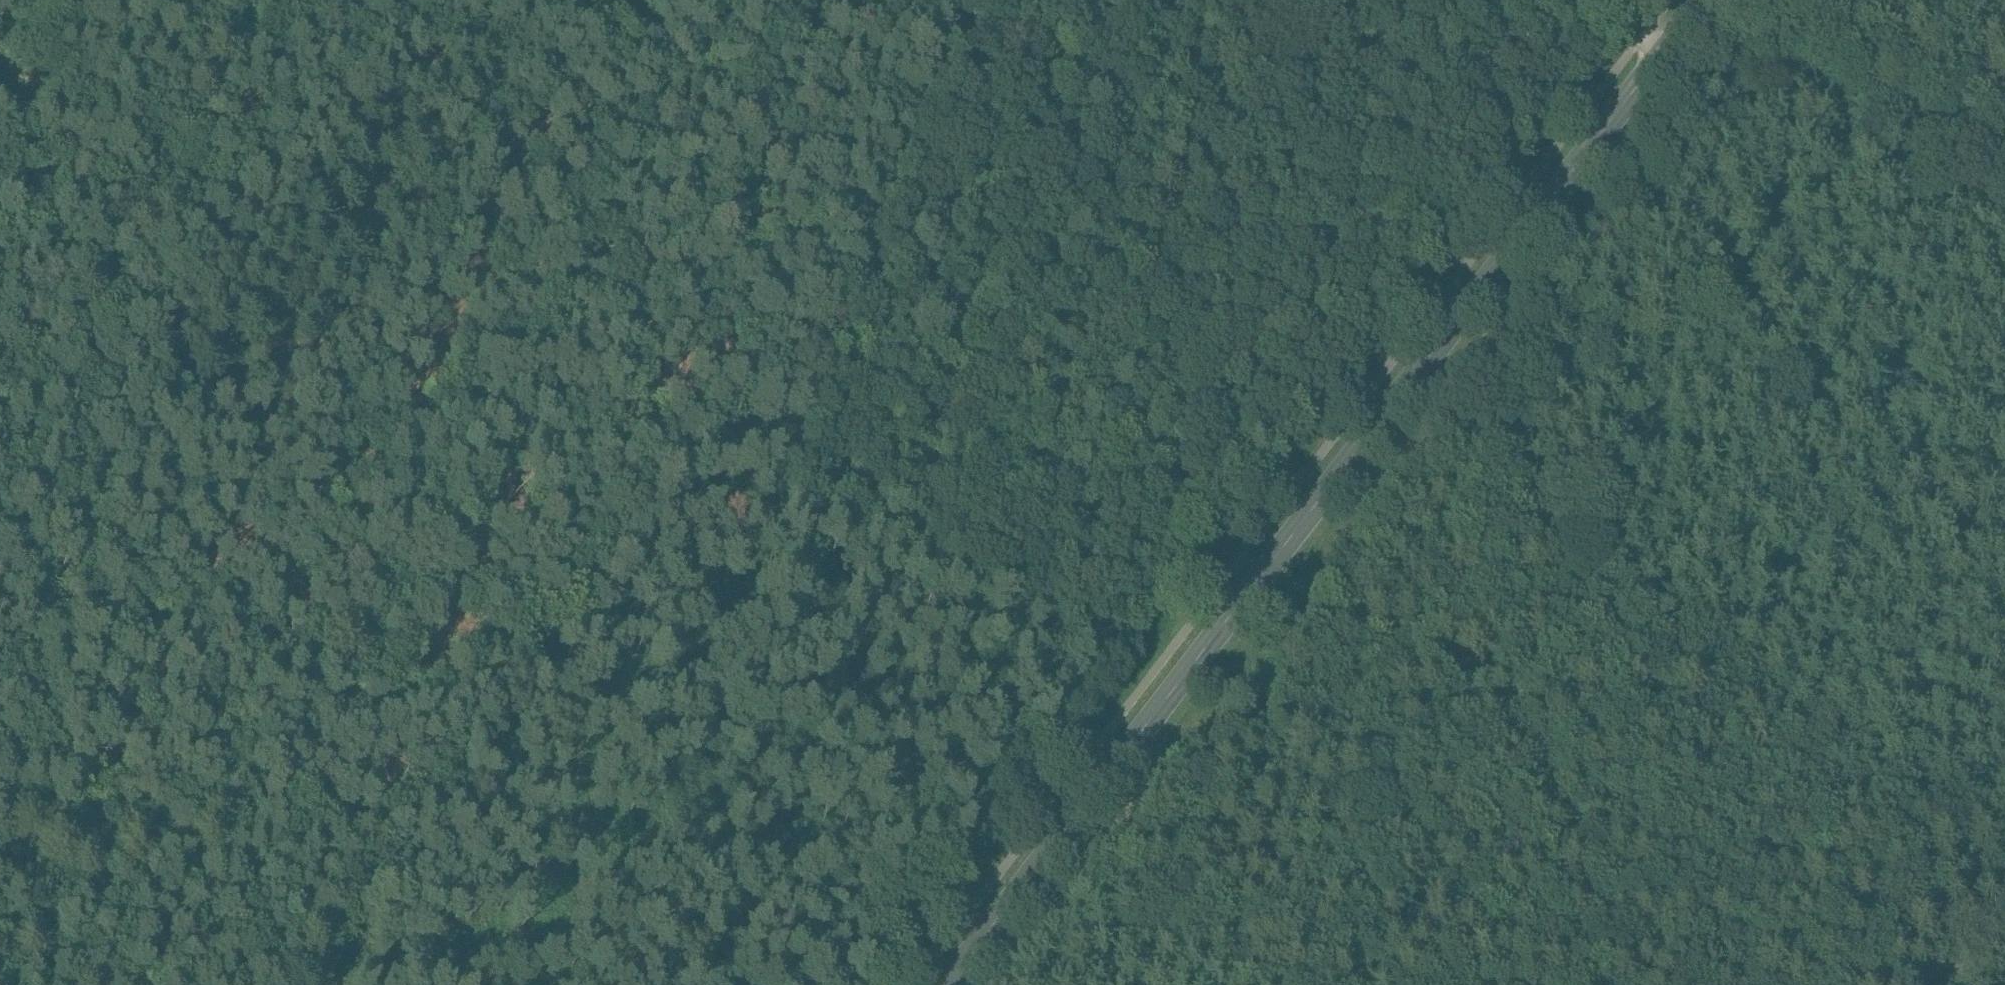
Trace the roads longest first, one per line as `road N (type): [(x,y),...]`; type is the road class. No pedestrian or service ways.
road 1 (secondary): [(950,984),(1701,0)]
road 2 (track): [(315,984),(684,460),(749,394),(849,355),(972,0)]
road 3 (track): [(265,0),(0,503)]
road 4 (track): [(2004,175),(1568,0)]

